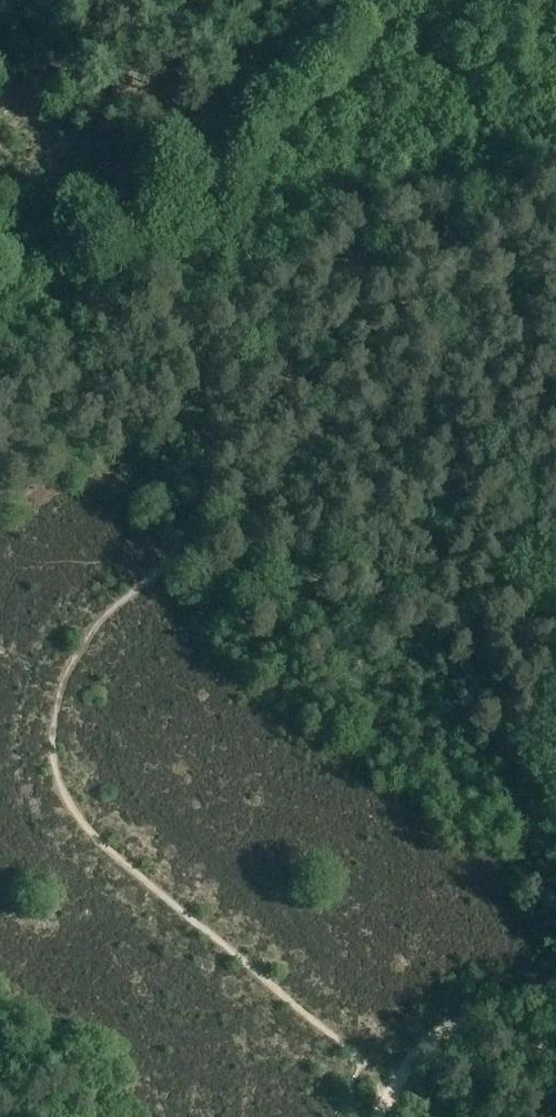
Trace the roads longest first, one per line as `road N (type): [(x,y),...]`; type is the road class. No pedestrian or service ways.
road 1 (track): [(201,226),(195,513),(177,552),(90,630),(72,658),(52,756),(80,819),(364,1062)]
road 2 (track): [(0,234),(105,189),(201,226)]
road 3 (track): [(395,1088),(428,1039),(470,1015),(555,990)]

